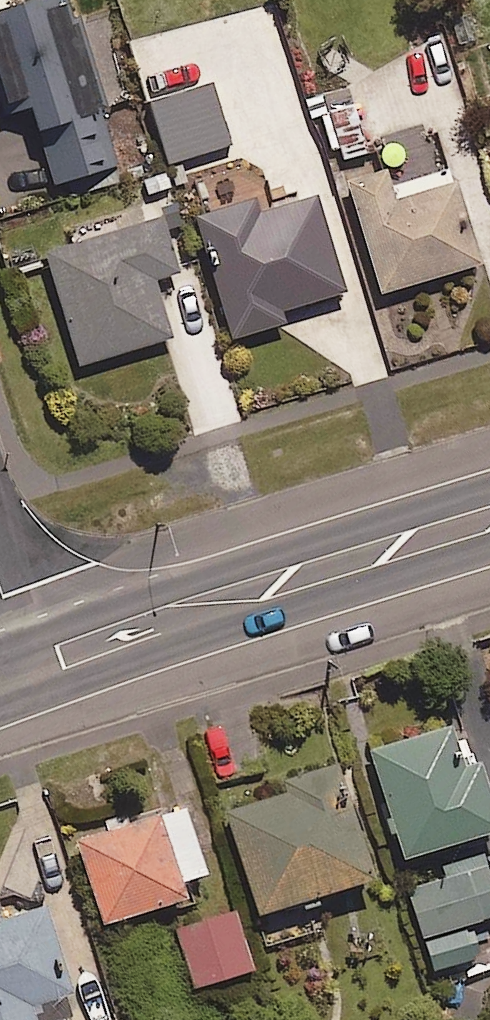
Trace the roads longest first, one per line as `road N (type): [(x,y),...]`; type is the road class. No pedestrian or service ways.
road 1 (secondary): [(21,656),(169,603),(266,587),(489,516)]

